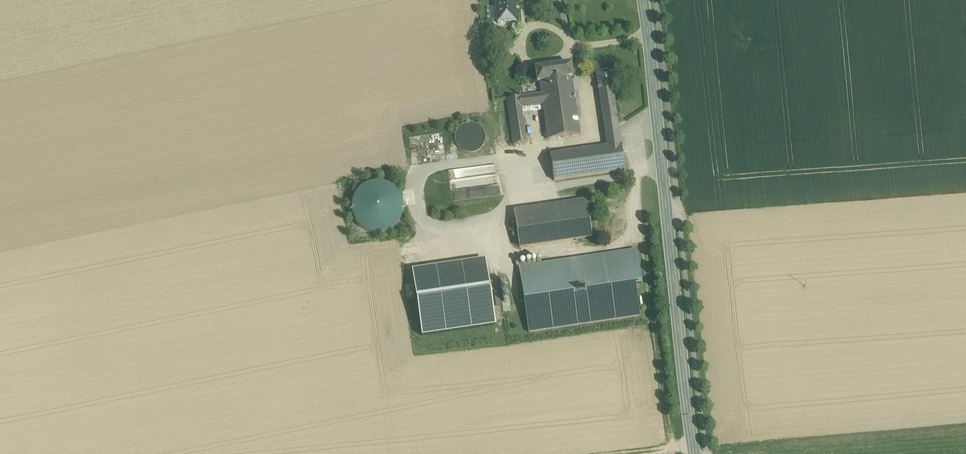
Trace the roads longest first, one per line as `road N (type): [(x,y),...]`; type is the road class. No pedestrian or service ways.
road 1 (secondary): [(643,0),(694,453)]

